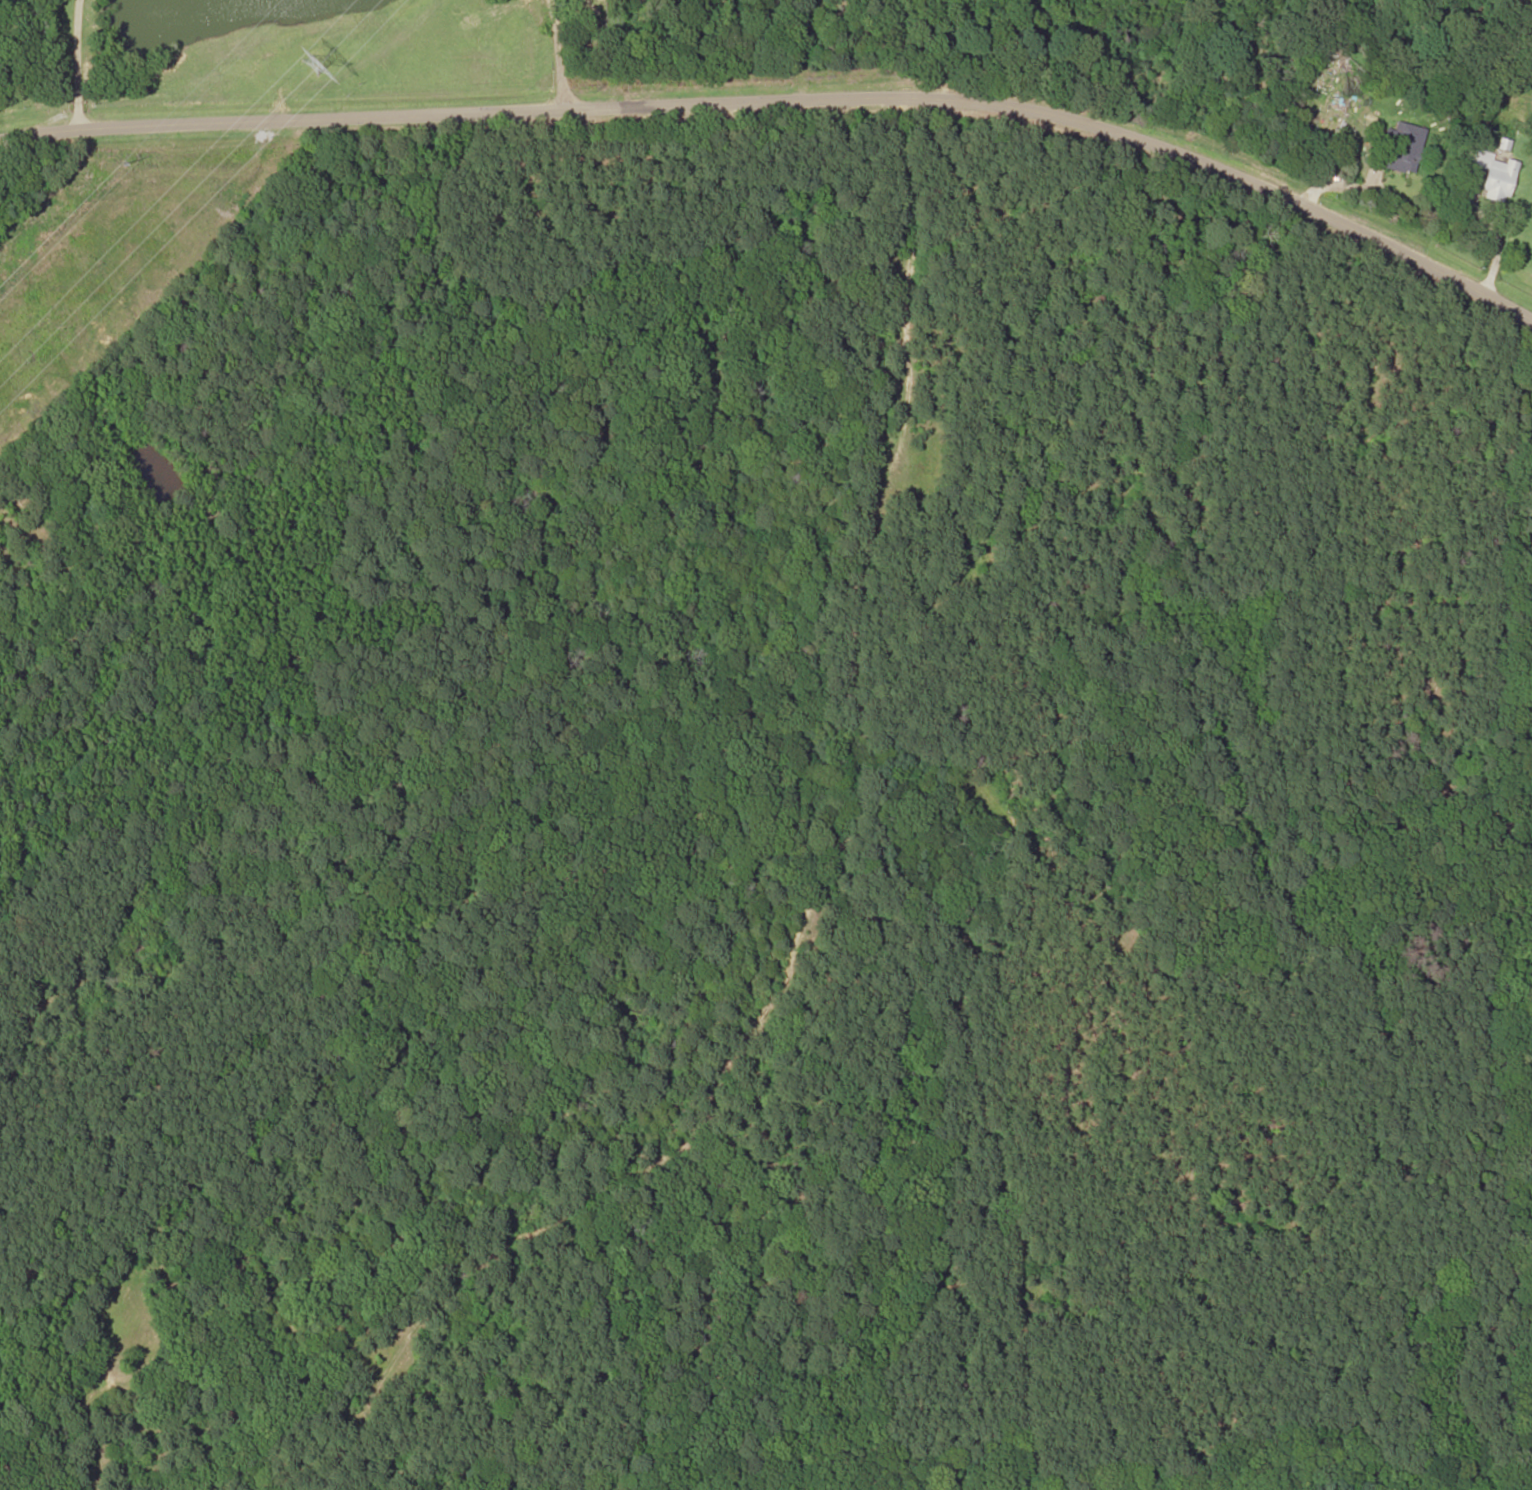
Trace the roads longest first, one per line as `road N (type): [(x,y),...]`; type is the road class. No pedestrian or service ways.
road 1 (tertiary): [(1531,319),(1236,180),(1036,114),(909,101),(0,135)]

